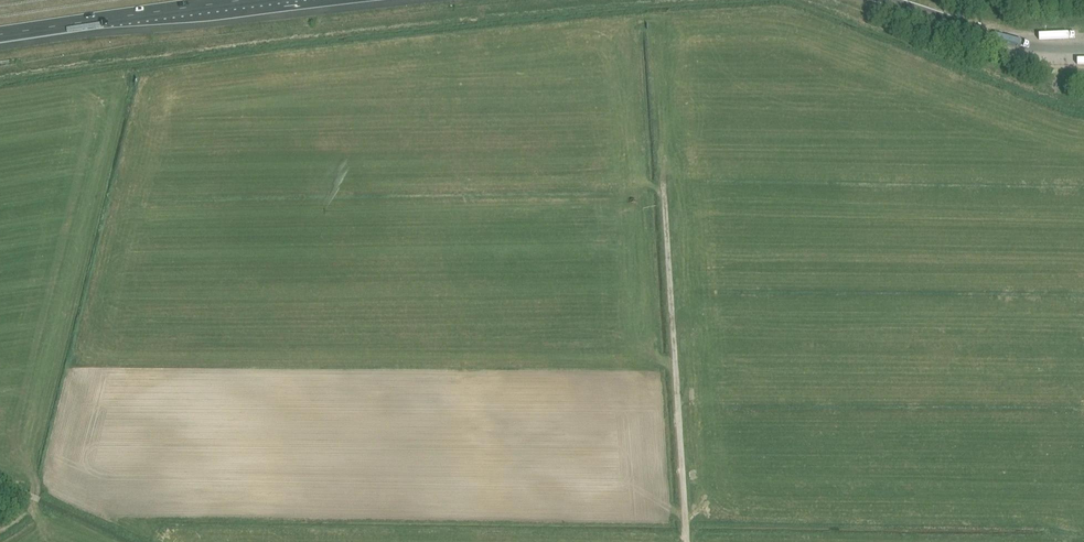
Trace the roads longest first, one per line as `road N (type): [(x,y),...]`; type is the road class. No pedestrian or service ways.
road 1 (track): [(688,541),(665,187)]
road 2 (motorway): [(0,34),(244,0)]

